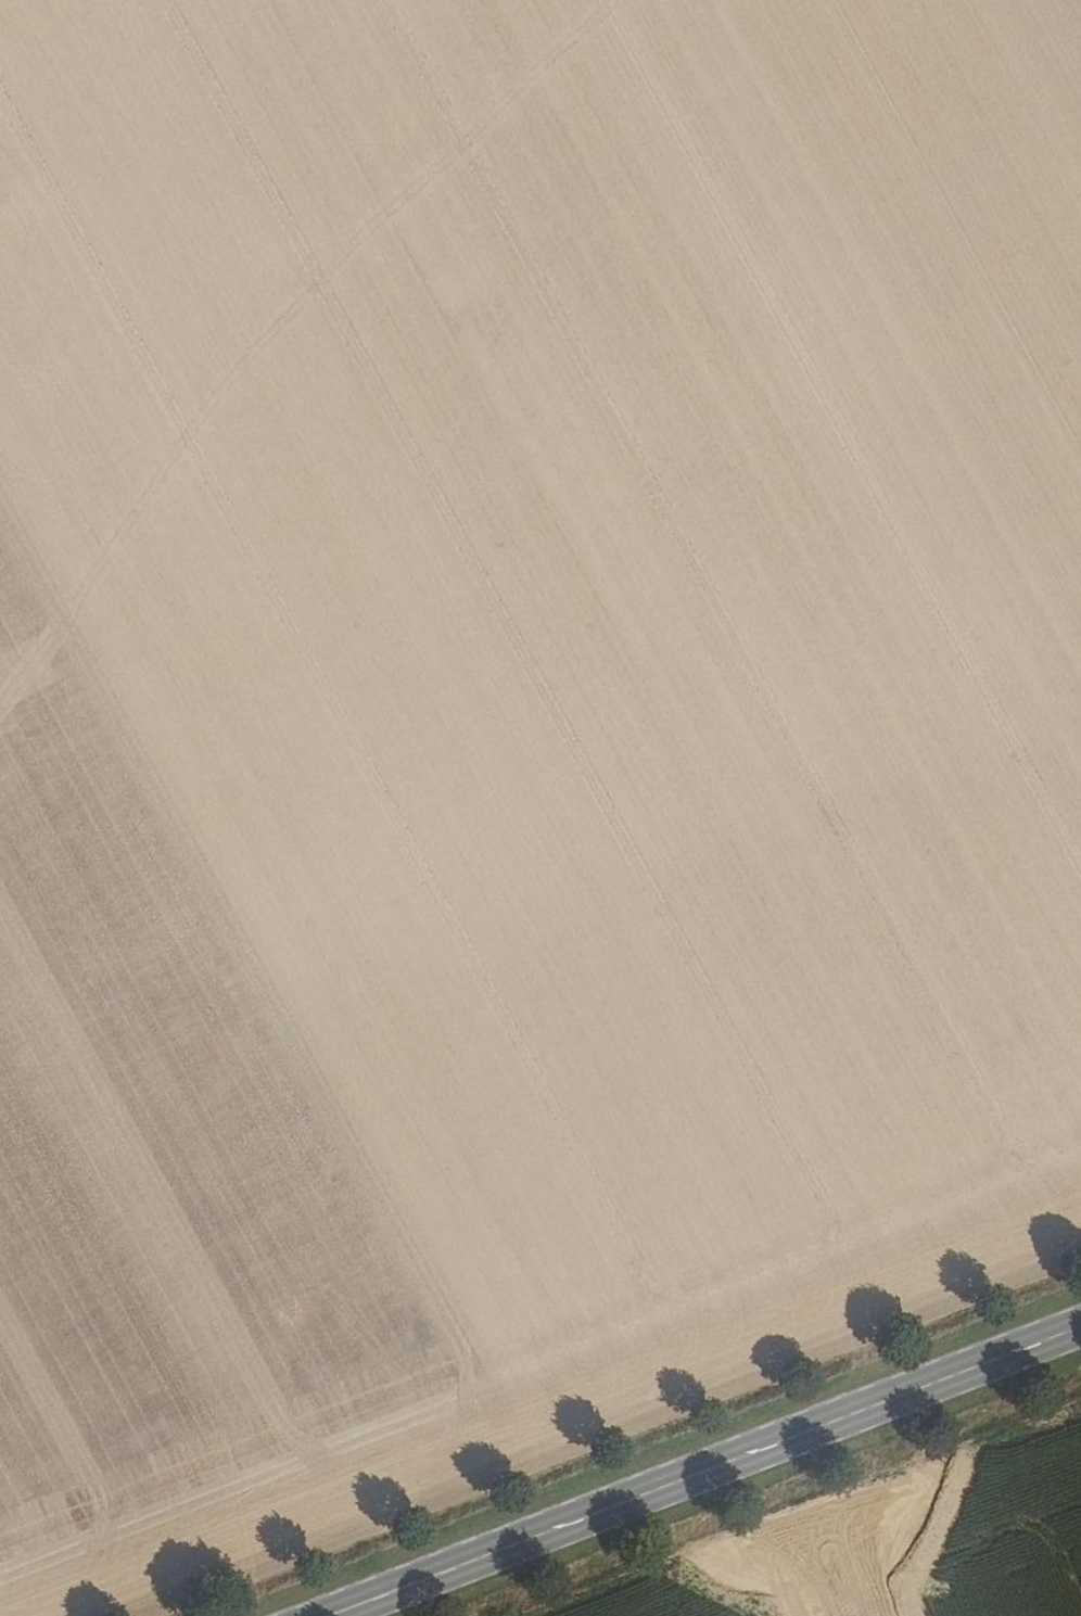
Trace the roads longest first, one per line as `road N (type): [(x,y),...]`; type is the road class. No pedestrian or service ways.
road 1 (tertiary): [(336,1615),(692,1479)]
road 2 (secondary): [(905,1408),(887,1374),(861,1350),(830,1335),(761,1337),(730,1353),(691,1410),(692,1479)]
road 3 (secondary): [(905,1408),(1080,1339)]
road 4 (secondary): [(831,1548),(882,1517),(902,1484),(910,1446),(905,1408)]
road 5 (secondary): [(692,1479),(711,1512),(740,1538),(776,1552),(831,1548)]

